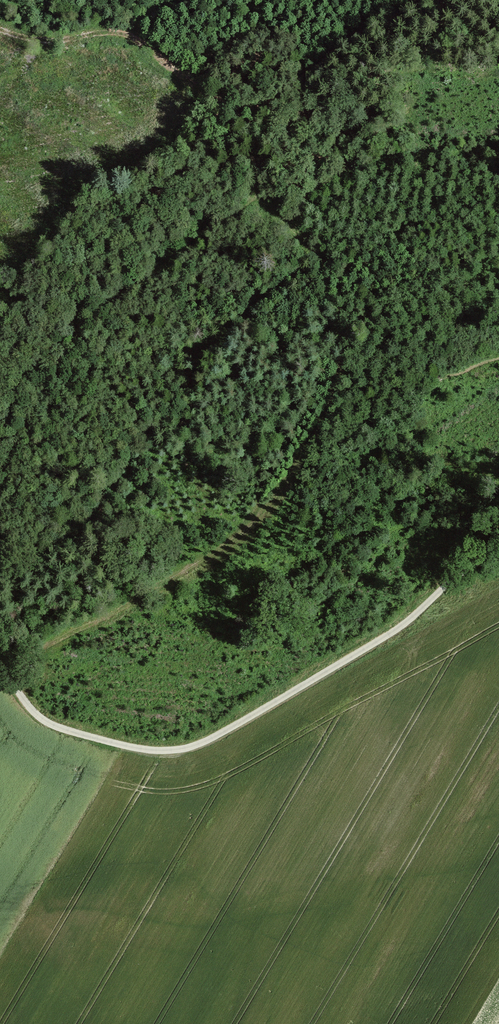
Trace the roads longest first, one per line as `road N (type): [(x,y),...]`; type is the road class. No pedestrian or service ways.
road 1 (track): [(0,27),(37,38),(110,26),(135,35),(240,116),(257,165),(256,195),(182,242),(81,326),(9,446),(0,495)]
road 2 (track): [(256,195),(310,239),(328,278),(342,350),(330,400),(264,510),(222,547),(63,634),(9,677)]
road 3 (track): [(0,668),(55,726),(123,746),(182,749),(378,642),(498,552)]

